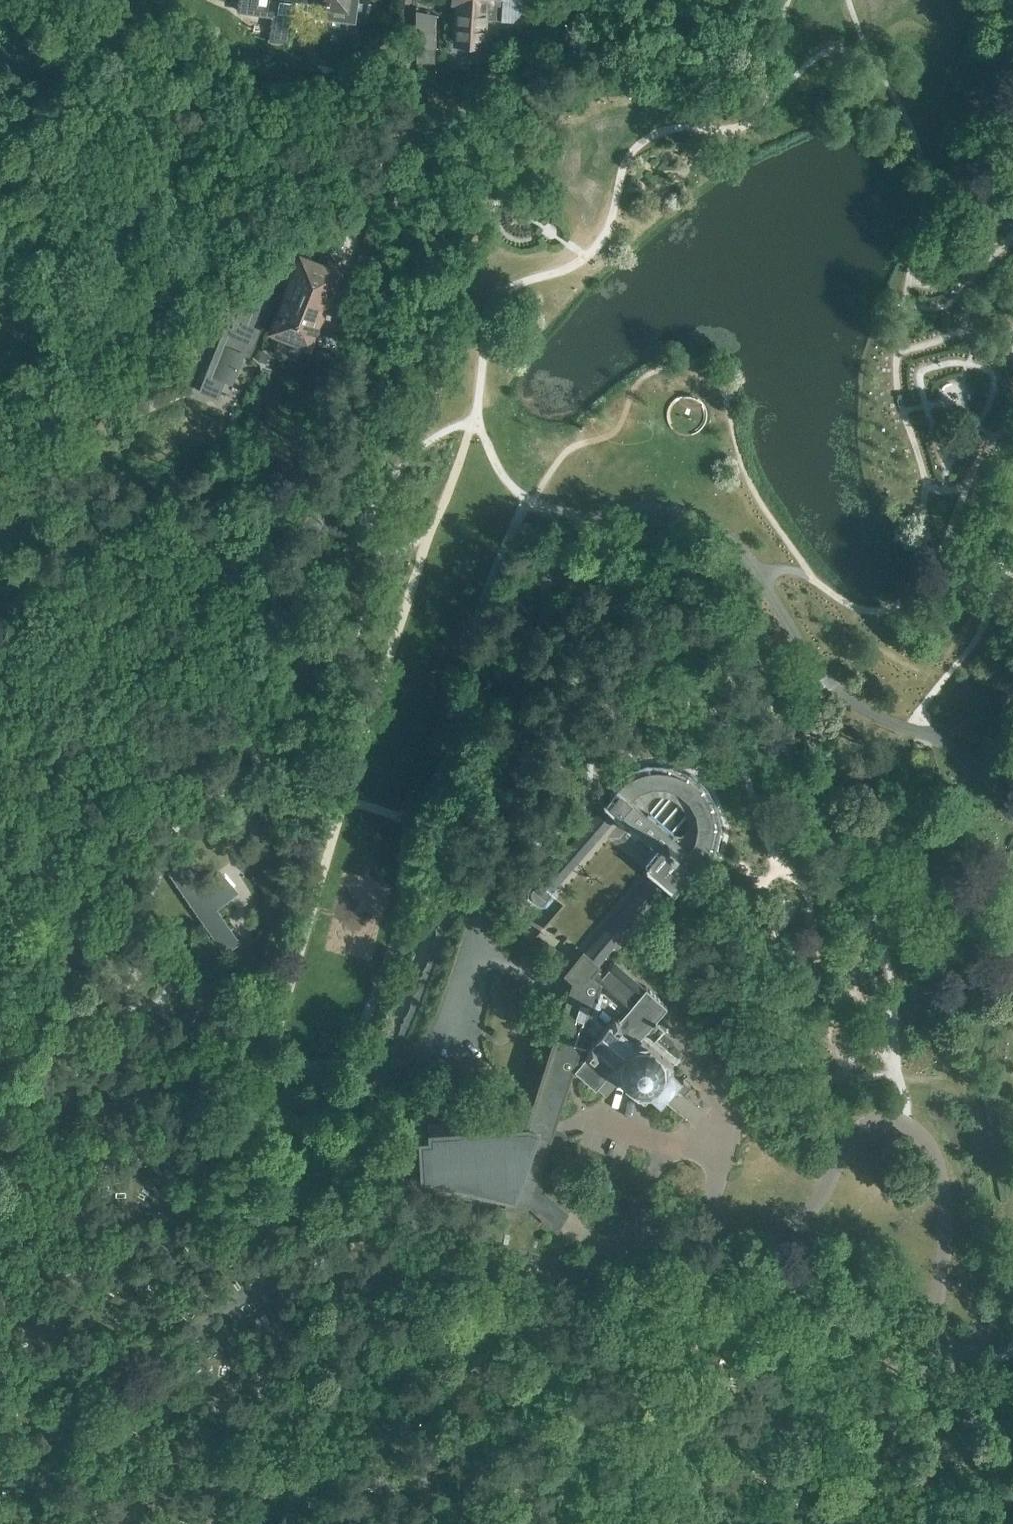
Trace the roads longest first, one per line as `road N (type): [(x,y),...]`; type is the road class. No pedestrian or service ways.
road 1 (unclassified): [(0,1052),(65,957),(120,818),(235,705),(262,668),(294,570),(352,454),(380,268),(429,161)]
road 2 (unclassified): [(429,161),(505,69),(579,0)]
road 3 (unclassified): [(429,161),(412,124),(410,0)]

